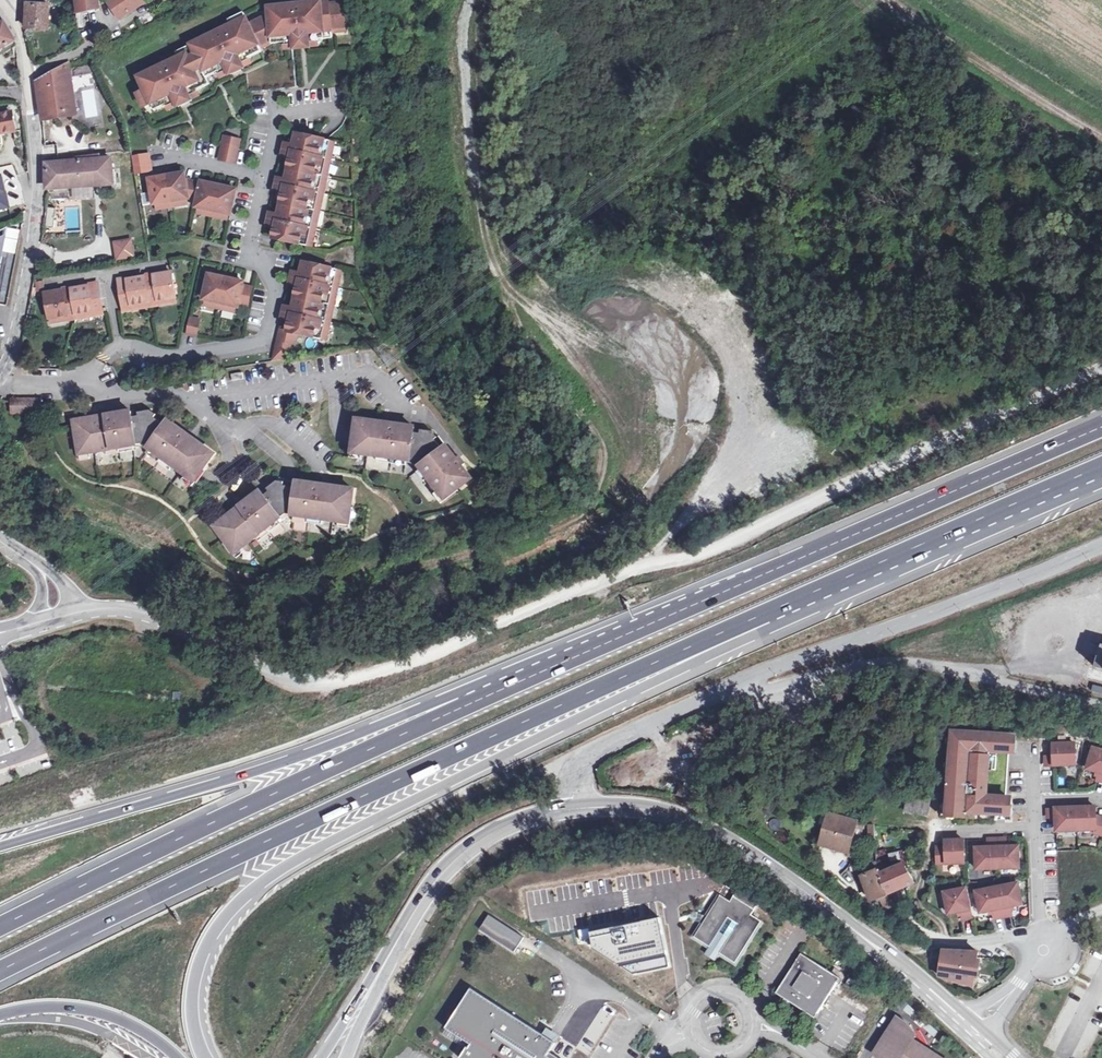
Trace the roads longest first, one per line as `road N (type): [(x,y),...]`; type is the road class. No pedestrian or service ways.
road 1 (track): [(152,614),(292,679),(335,683),(696,554),(1101,368)]
road 2 (motorway): [(0,972),(829,586)]
road 3 (motorway): [(205,1057),(193,1009),(201,961),(229,914),(260,886),(322,847),(829,586)]
road 4 (motorway): [(652,621),(0,927)]
road 5 (motorway): [(652,621),(285,761),(0,846)]
road 6 (unclassified): [(1101,546),(652,717),(573,770),(572,809)]
road 7 (motorway): [(1101,426),(652,621)]
road 8 (secondary): [(572,809),(654,810),(745,852),(974,1032)]
road 9 (residential): [(121,350),(175,357),(263,339),(273,289),(251,251),(251,232),(262,176)]
road 10 (motorway): [(829,586),(1101,467)]
road 11 (secondary): [(370,991),(453,862),(510,824),(572,809)]
road 12 (residential): [(0,367),(27,268),(33,125)]
road 13 (motorway): [(0,1015),(46,1008),(98,1012),(147,1034),(174,1057)]
road 14 (residential): [(26,74),(166,0)]
road 15 (residential): [(262,176),(274,114),(335,110)]
road 16 (residential): [(1045,947),(1037,825)]

